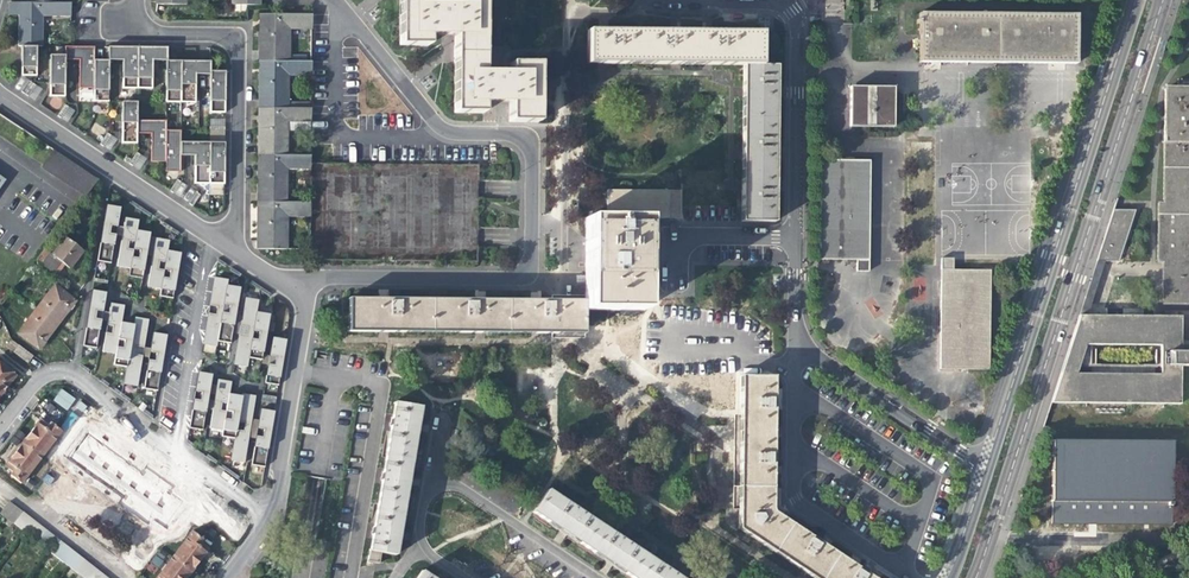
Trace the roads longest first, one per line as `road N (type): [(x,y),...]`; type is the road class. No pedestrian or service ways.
road 1 (residential): [(330,0),(436,125),(456,135),(528,139),(534,258),(513,276),(330,277),(291,290)]
road 2 (residential): [(978,577),(1163,0)]
road 3 (residential): [(1136,0),(986,465)]
road 4 (residential): [(230,248),(231,33),(133,31),(133,0)]
road 5 (residential): [(796,238),(792,11),(776,2),(703,0)]
road 6 (residential): [(797,343),(798,503),(910,577)]
road 7 (residential): [(0,98),(205,230)]
road 8 (residential): [(986,465),(797,343)]
road 9 (residential): [(167,448),(205,230)]
road 10 (residential): [(0,430),(36,381),(69,375),(167,448)]
road 11 (residential): [(270,517),(304,314)]
road 12 (residential): [(597,577),(438,480)]
road 13 (residential): [(674,267),(675,245),(686,236),(796,238)]
road 14 (residential): [(167,448),(270,517)]
road 15 (residential): [(438,480),(425,501),(423,544),(464,577)]

